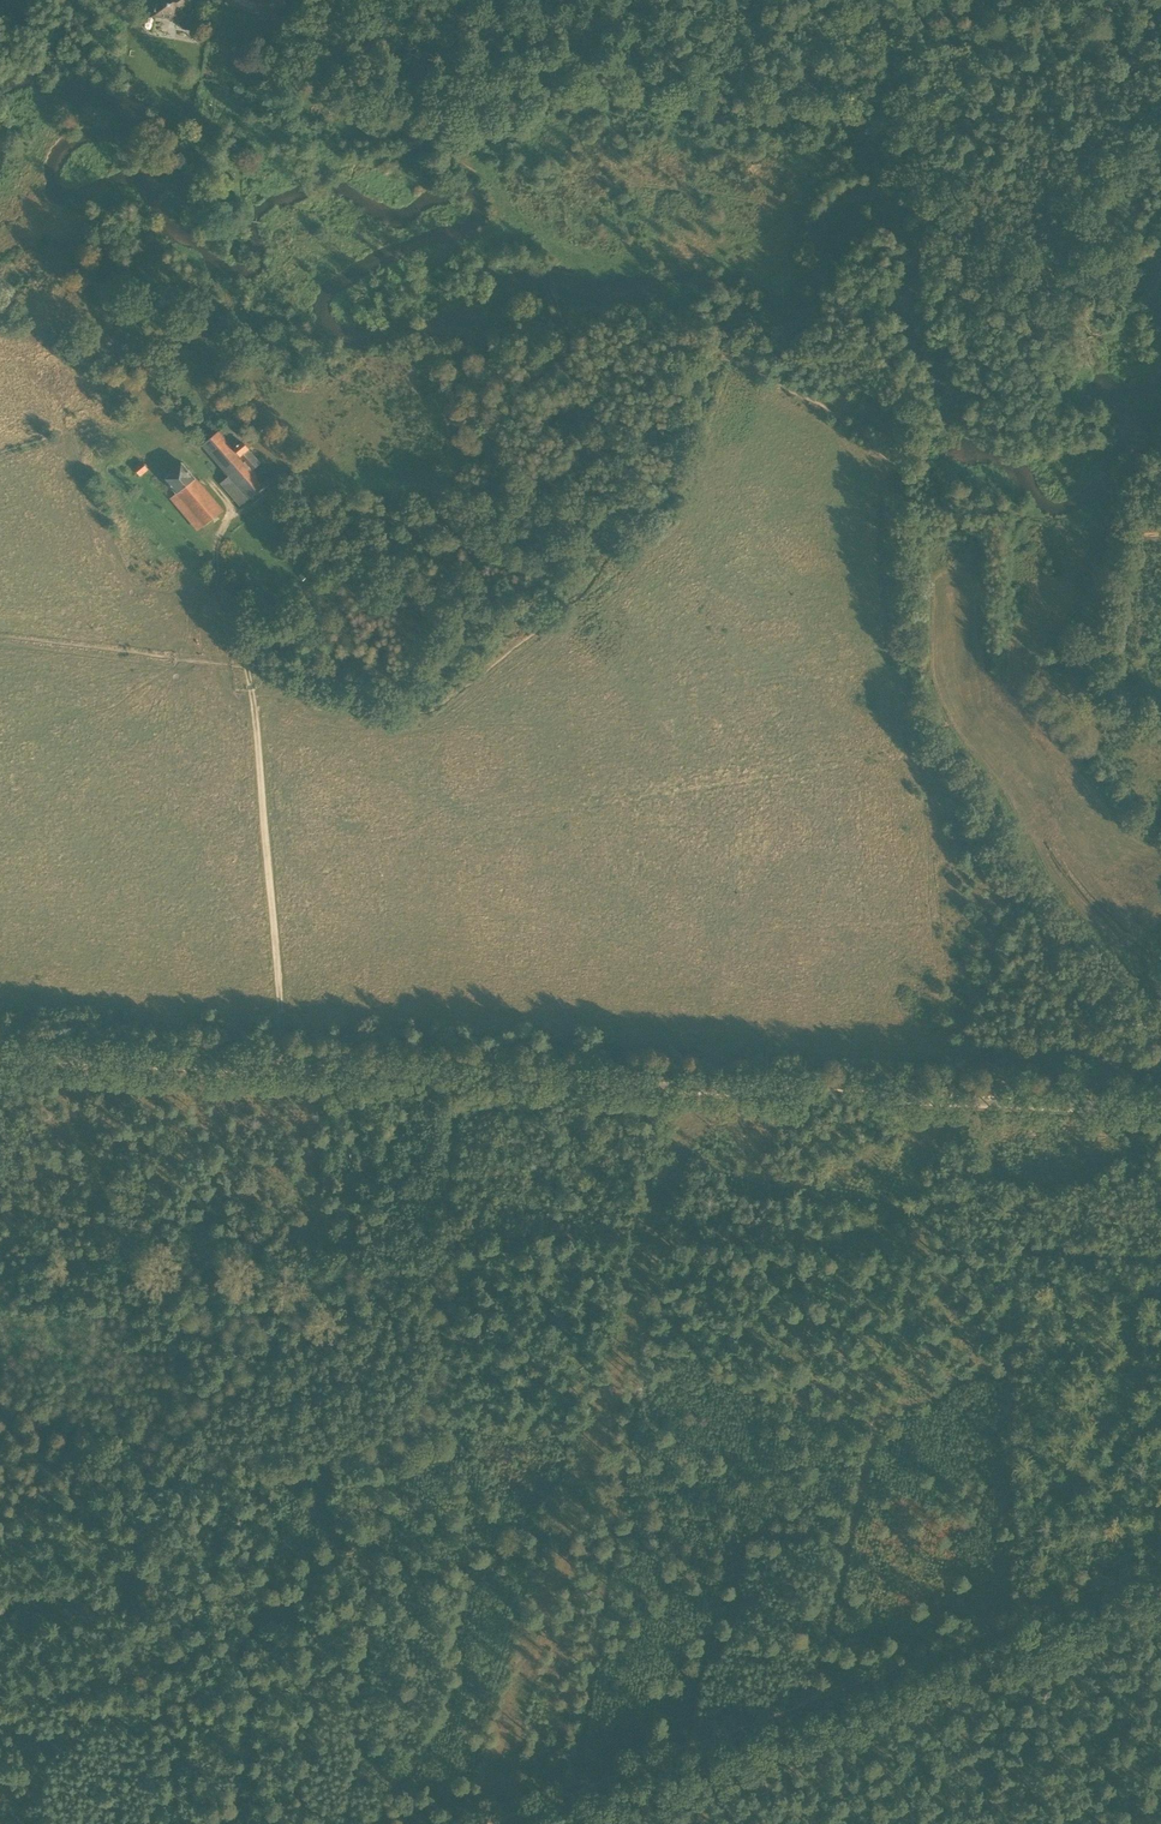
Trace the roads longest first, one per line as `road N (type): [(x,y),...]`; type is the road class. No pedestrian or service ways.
road 1 (track): [(1160,1254),(450,1225),(438,1408),(410,1446),(0,1466)]
road 2 (unclassified): [(1160,1110),(0,1055)]
road 3 (track): [(488,1823),(1160,1562)]
road 4 (track): [(812,1698),(951,1102)]
road 5 (track): [(0,1740),(369,1662),(390,1452)]
road 6 (track): [(1160,1615),(618,1823)]
road 7 (track): [(575,1791),(658,1234)]
road 8 (track): [(247,669),(284,1071)]
road 9 (track): [(1015,1619),(1015,1250)]
road 10 (track): [(189,457),(233,508),(215,542),(216,572),(247,669)]
road 11 (track): [(1030,1665),(1027,1823)]

